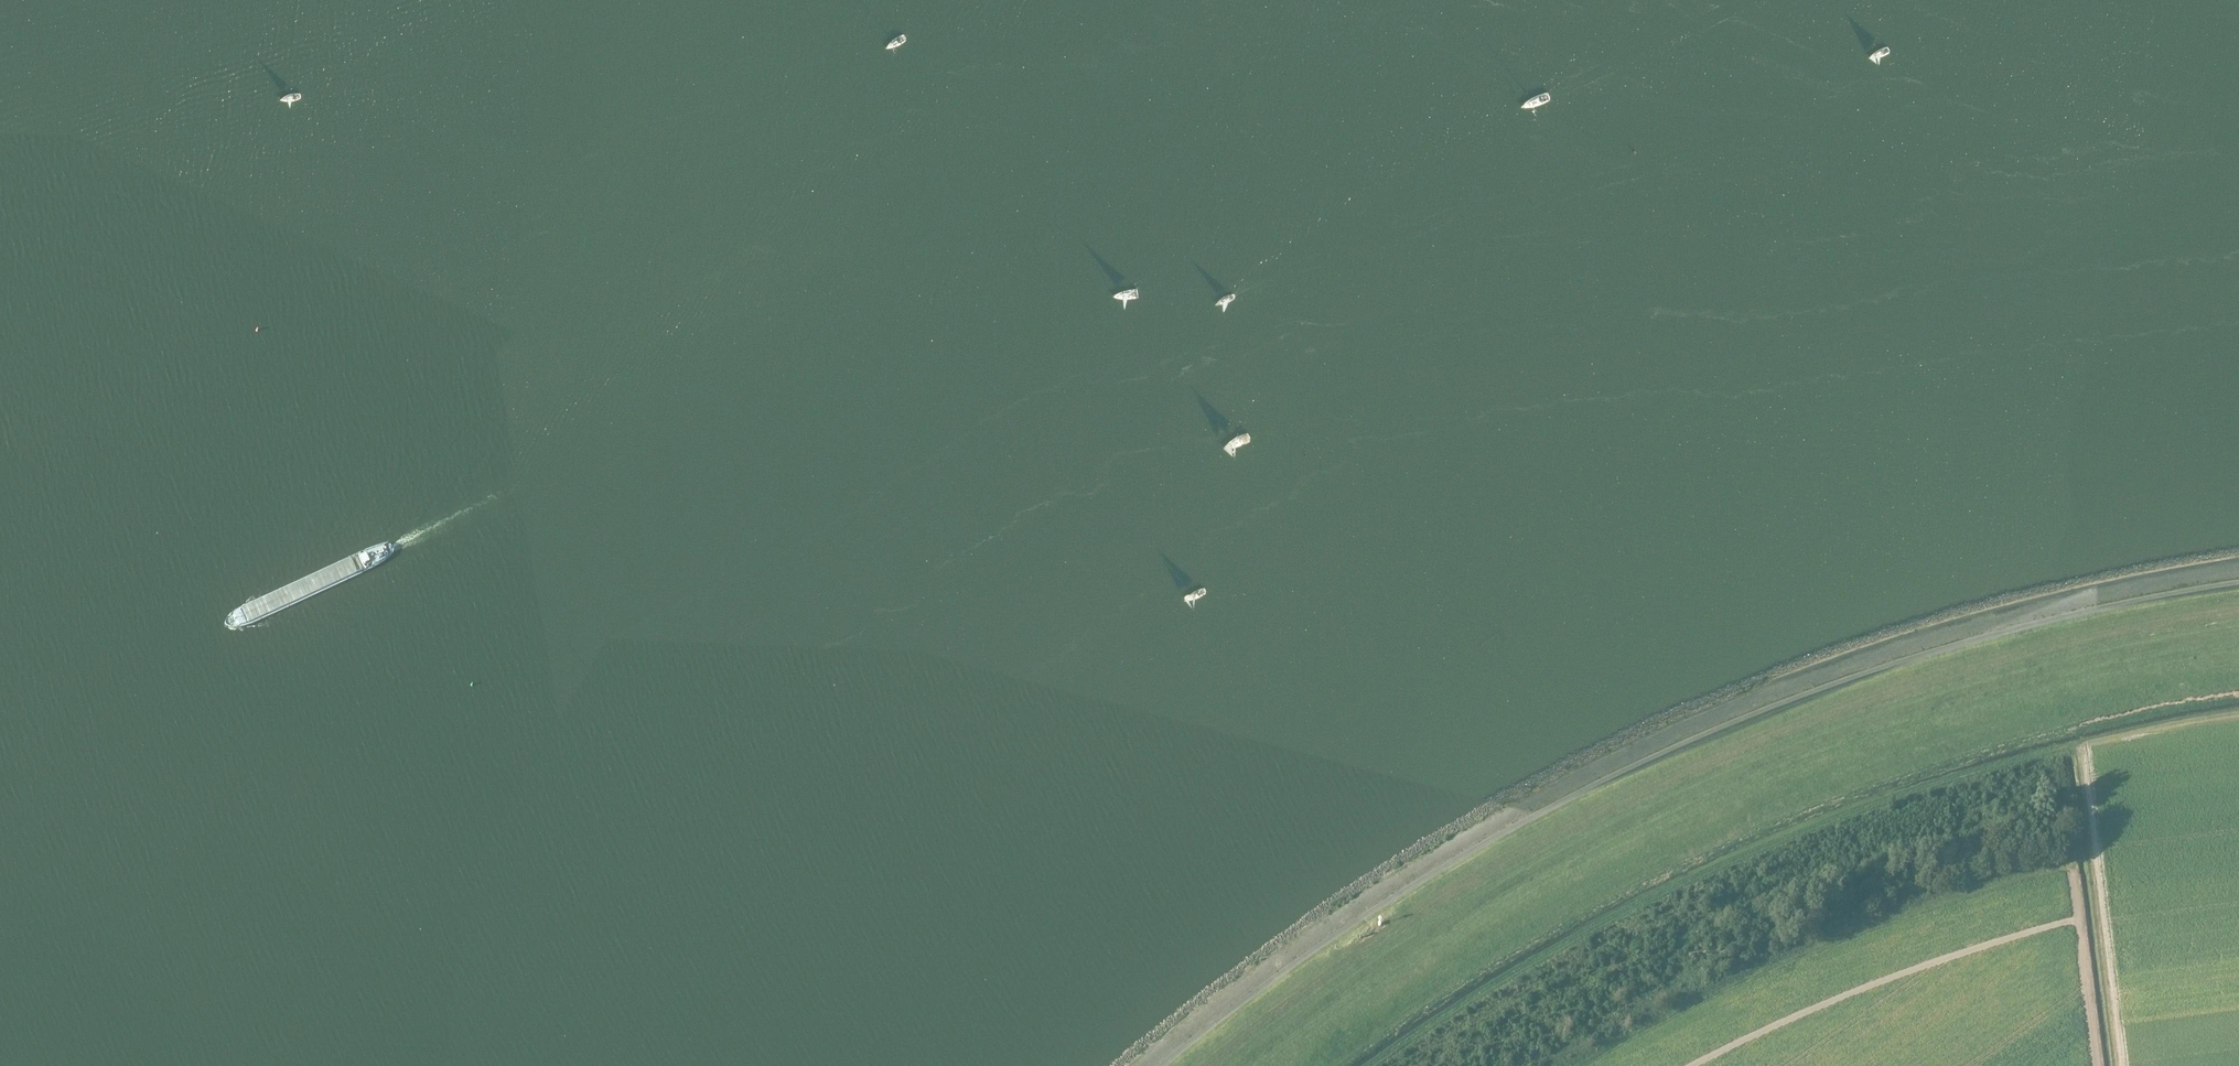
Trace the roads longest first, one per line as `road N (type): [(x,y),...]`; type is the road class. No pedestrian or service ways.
road 1 (unclassified): [(1160,1065),(1387,900),(1675,747),(1968,641),(2238,582)]

